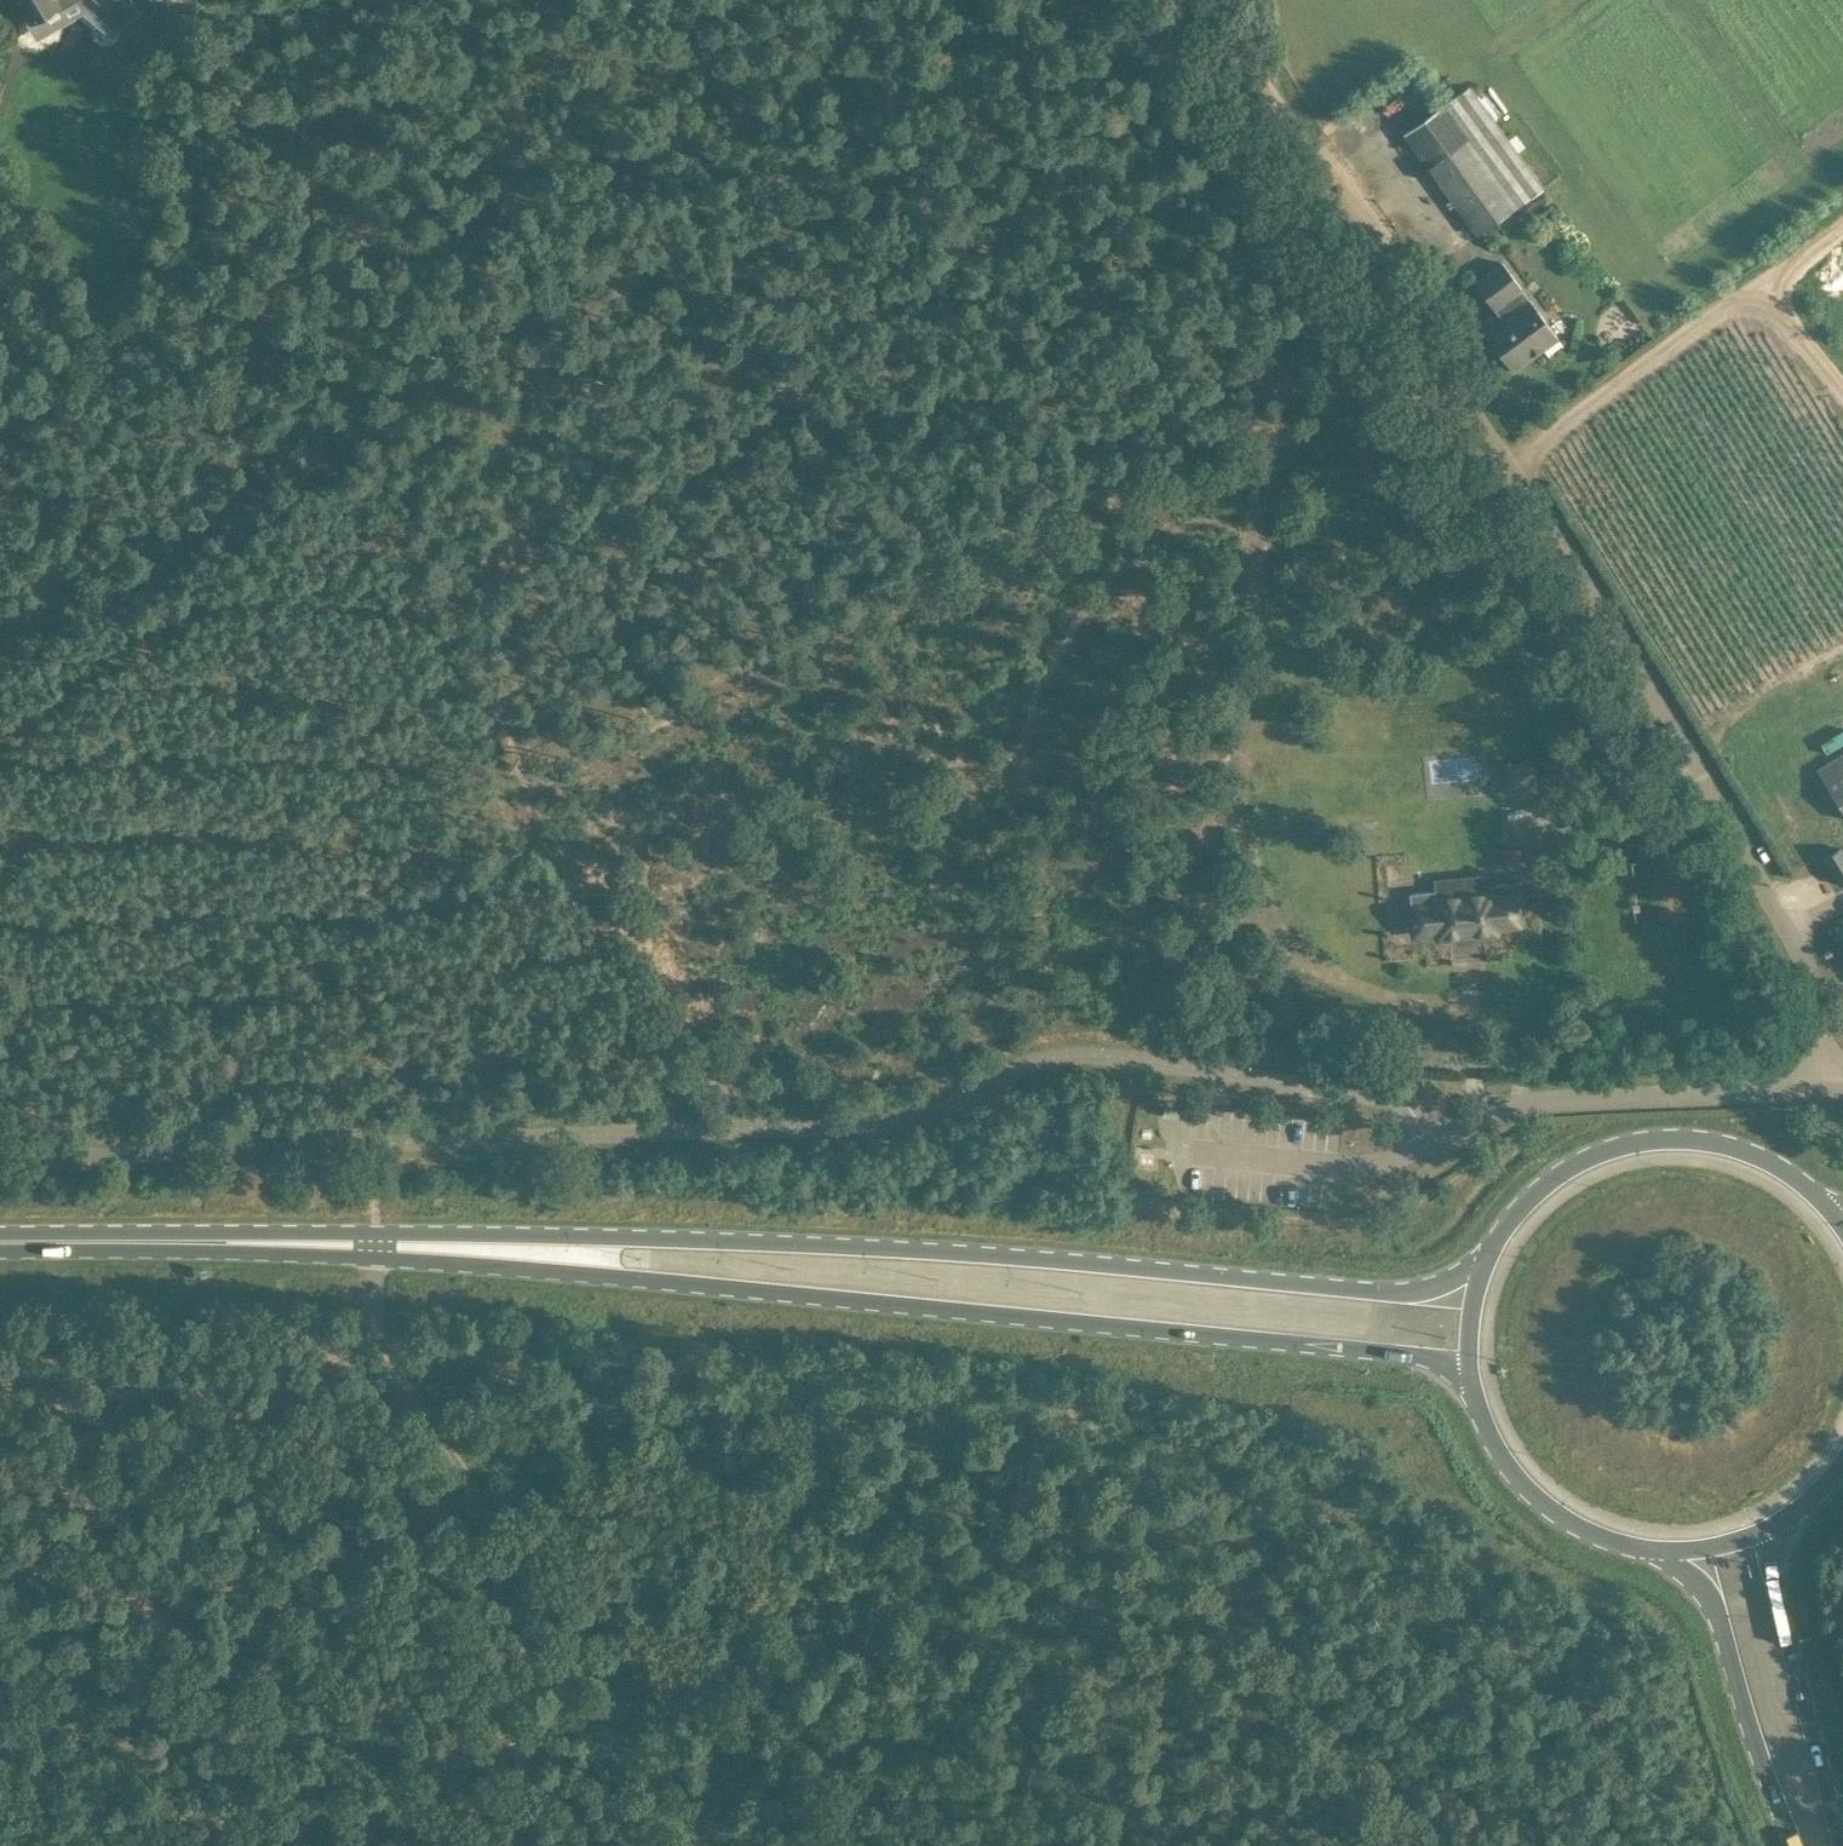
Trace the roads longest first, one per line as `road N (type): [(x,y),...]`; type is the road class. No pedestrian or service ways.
road 1 (unclassified): [(1838,1086),(1803,955),(1296,119),(1223,34)]
road 2 (primary): [(1487,1264),(1427,1287),(1396,1289),(651,1238),(375,1244)]
road 3 (primary): [(375,1244),(634,1277),(1398,1351),(1474,1376)]
road 4 (unclassified): [(1427,1144),(1499,1115),(1596,1096),(1838,1086)]
road 5 (primary): [(1830,1206),(1747,1150),(1692,1139),(1629,1144),(1578,1163),(1538,1192),(1487,1264)]
road 6 (track): [(1507,462),(1842,225)]
road 7 (primary): [(0,1247),(375,1244)]
road 8 (primary): [(1842,1845),(1766,1560),(1772,1526)]
road 9 (primary): [(1672,1549),(1711,1599),(1793,1845)]
road 10 (primary): [(1474,1376),(1498,1444),(1537,1494),(1595,1532),(1672,1549)]
road 11 (track): [(1760,283),(1842,391)]

